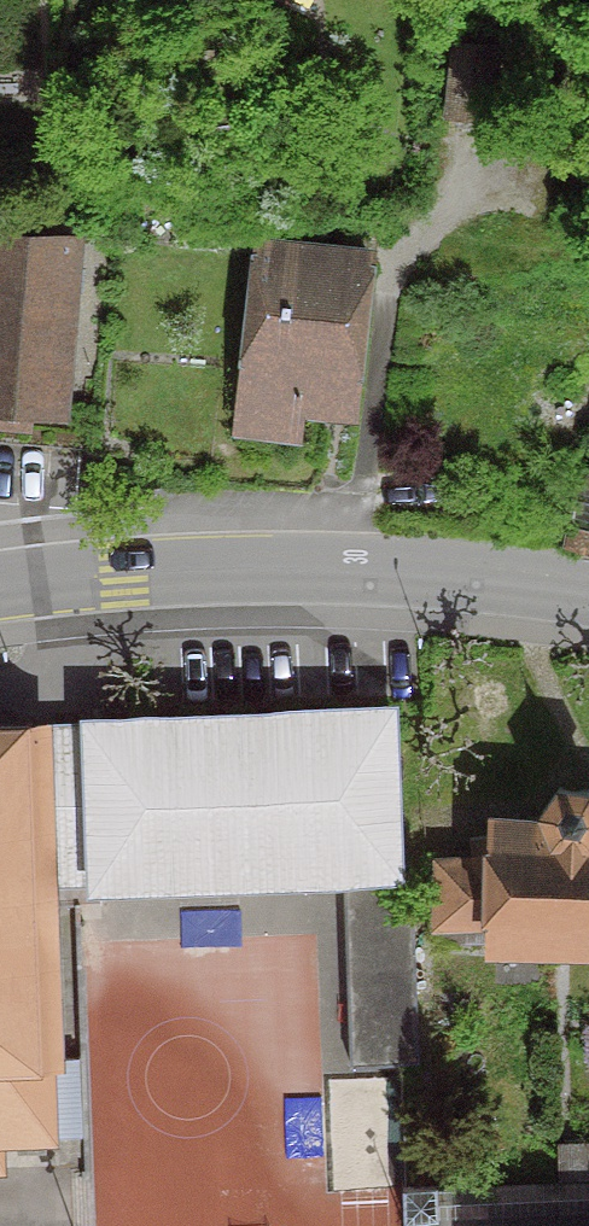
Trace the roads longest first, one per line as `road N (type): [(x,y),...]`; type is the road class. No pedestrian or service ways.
road 1 (tertiary): [(0,597),(239,567),(375,570),(588,598)]

